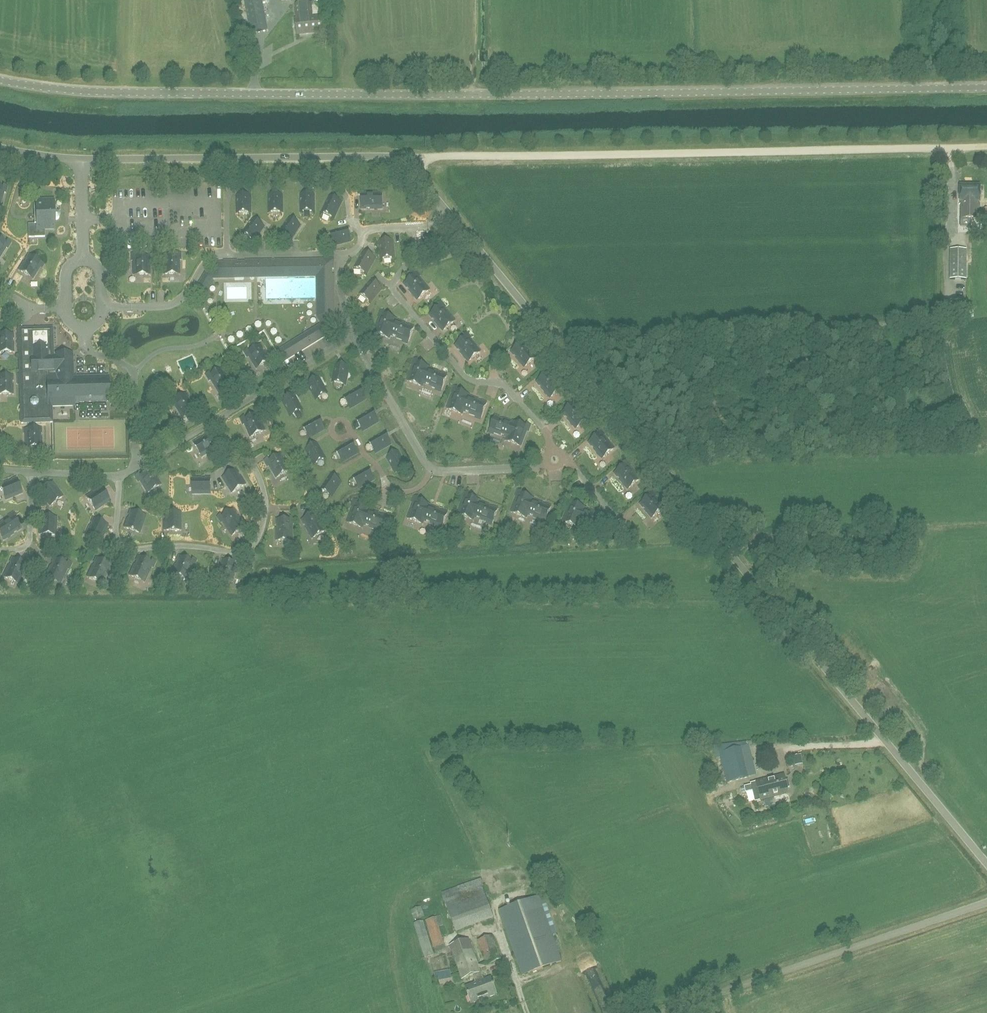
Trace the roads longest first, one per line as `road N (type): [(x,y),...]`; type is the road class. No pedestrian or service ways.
road 1 (tertiary): [(0,79),(124,93),(986,87)]
road 2 (unclassified): [(986,863),(408,159)]
road 3 (track): [(426,157),(952,148)]
road 4 (unclassified): [(408,159),(81,159),(0,148)]
road 5 (unclassified): [(660,1012),(986,902)]

